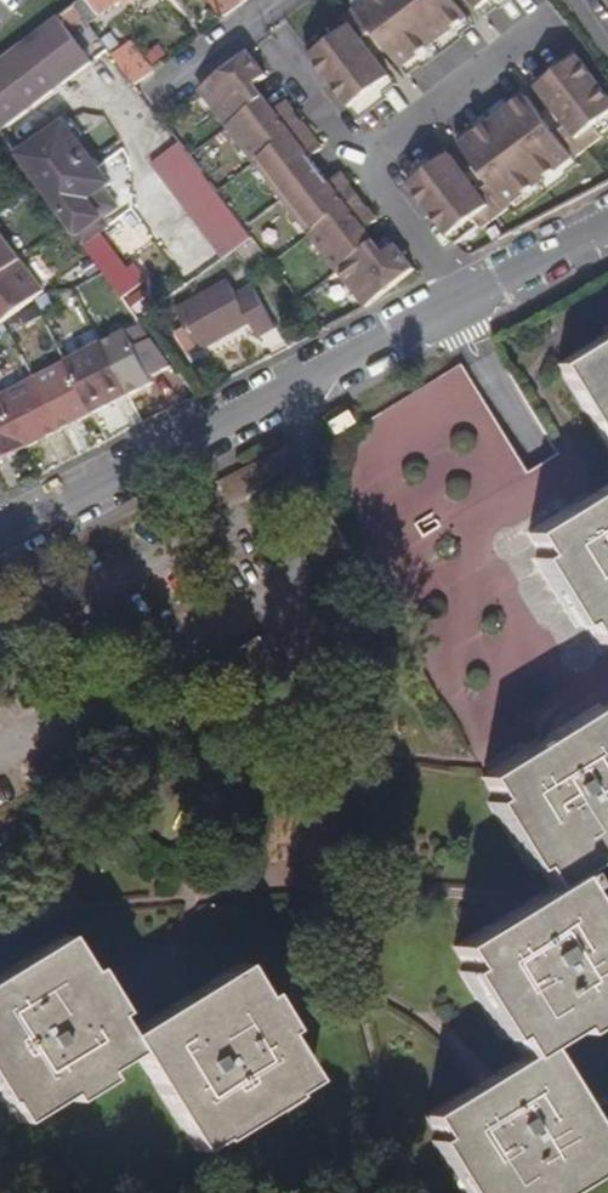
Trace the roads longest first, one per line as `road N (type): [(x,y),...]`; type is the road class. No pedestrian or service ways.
road 1 (residential): [(0,530),(461,299)]
road 2 (residential): [(546,22),(357,165)]
road 3 (residential): [(249,24),(357,165)]
road 4 (residential): [(357,165),(461,299)]
road 5 (residential): [(461,299),(607,229)]
road 6 (residential): [(136,110),(249,24)]

